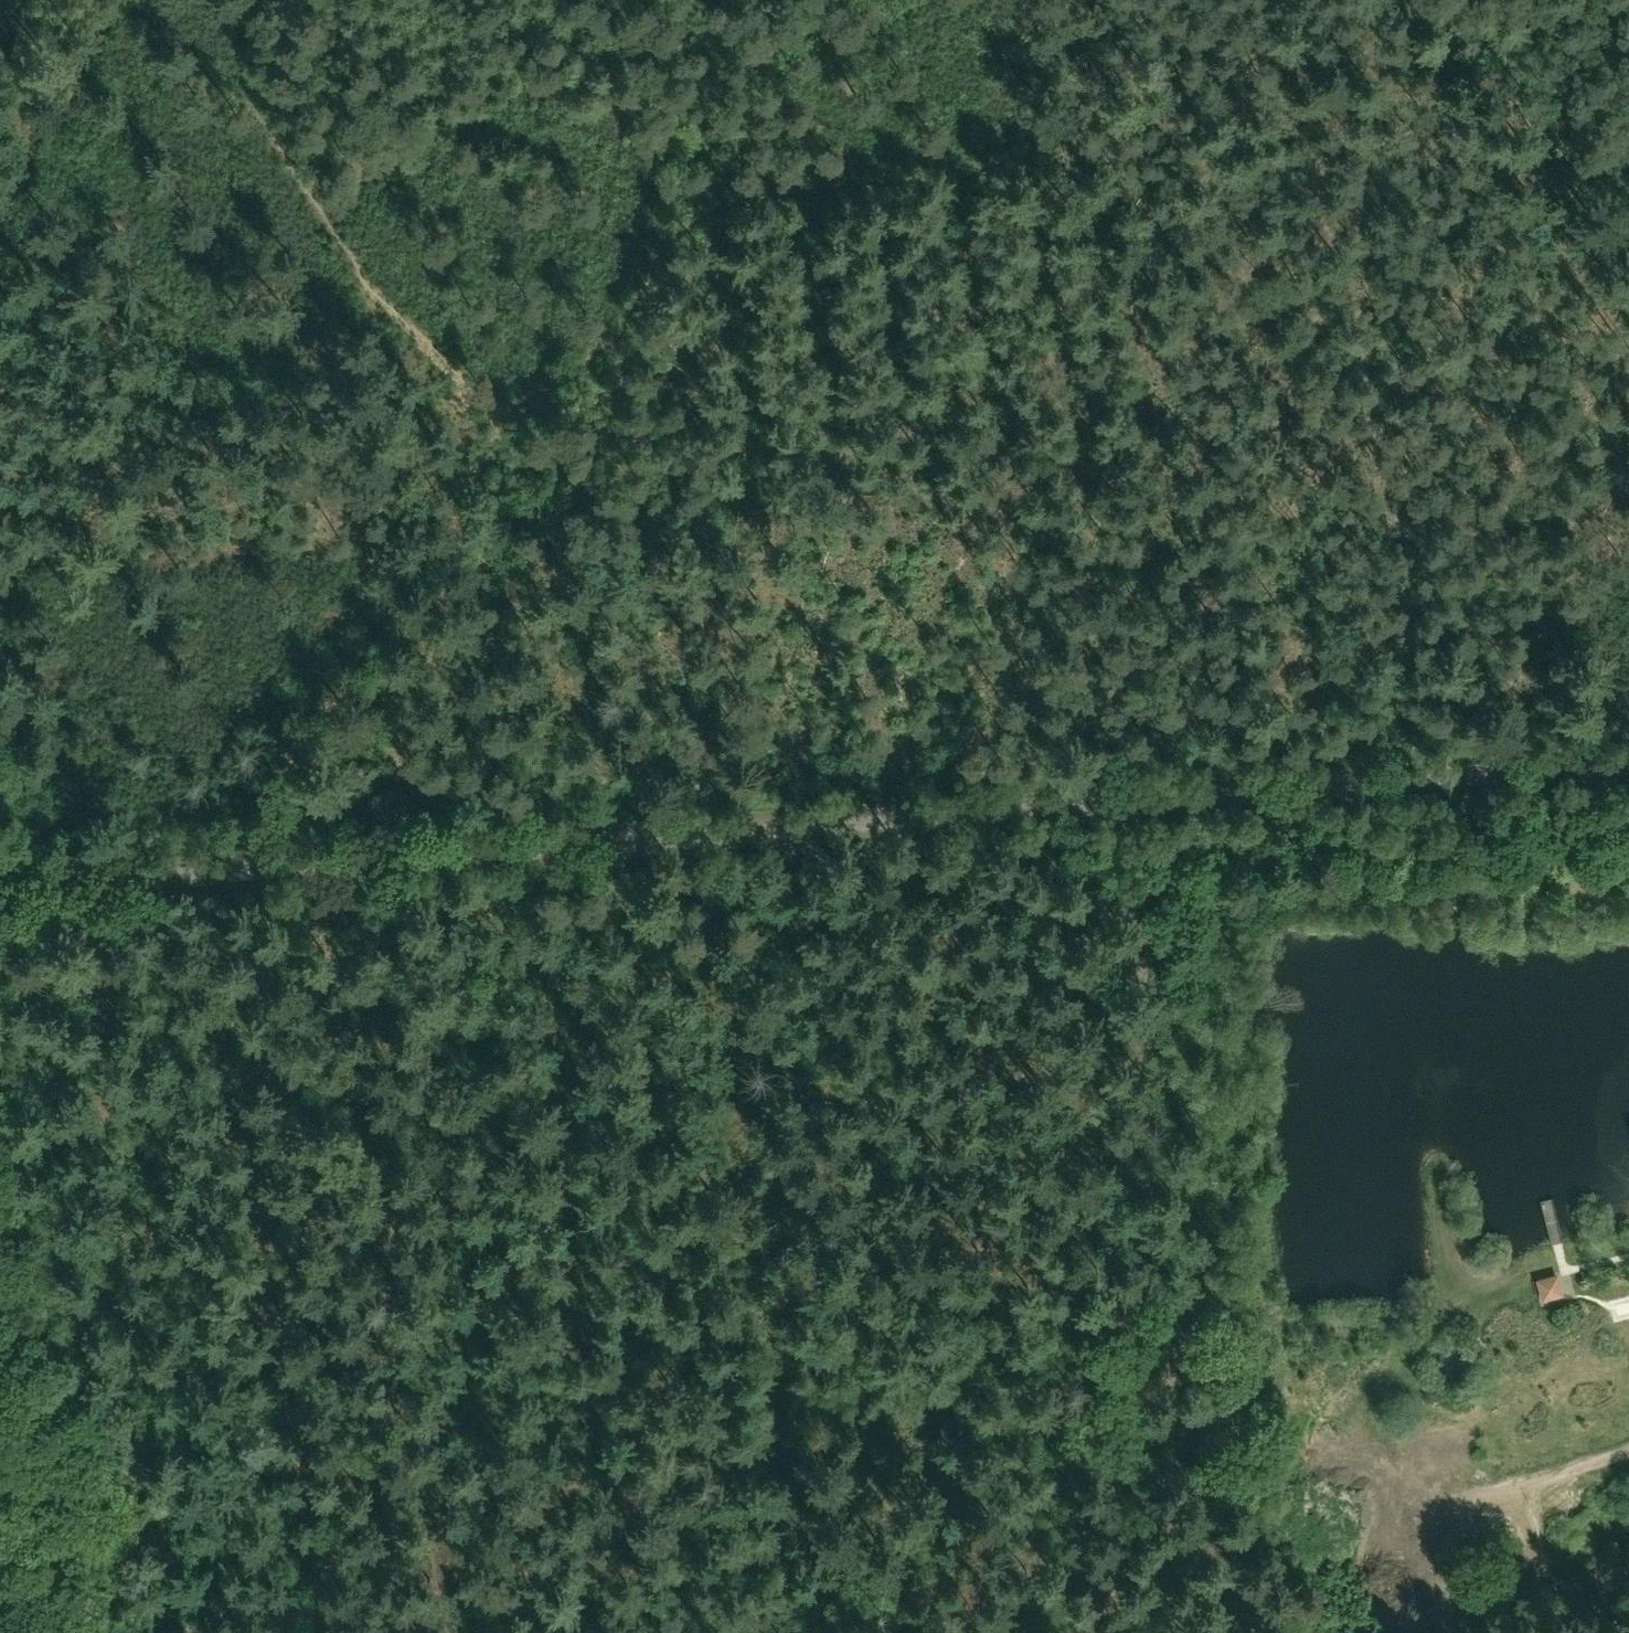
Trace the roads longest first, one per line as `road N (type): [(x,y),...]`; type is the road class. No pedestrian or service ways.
road 1 (unclassified): [(0,886),(1628,759)]
road 2 (track): [(1628,1451),(1442,1506),(1425,1490),(1421,1399),(1416,1387),(1393,1380),(1369,1394),(1360,1425),(1404,1487)]
road 3 (track): [(1416,1387),(1419,1344),(1450,1307),(1563,1270)]

